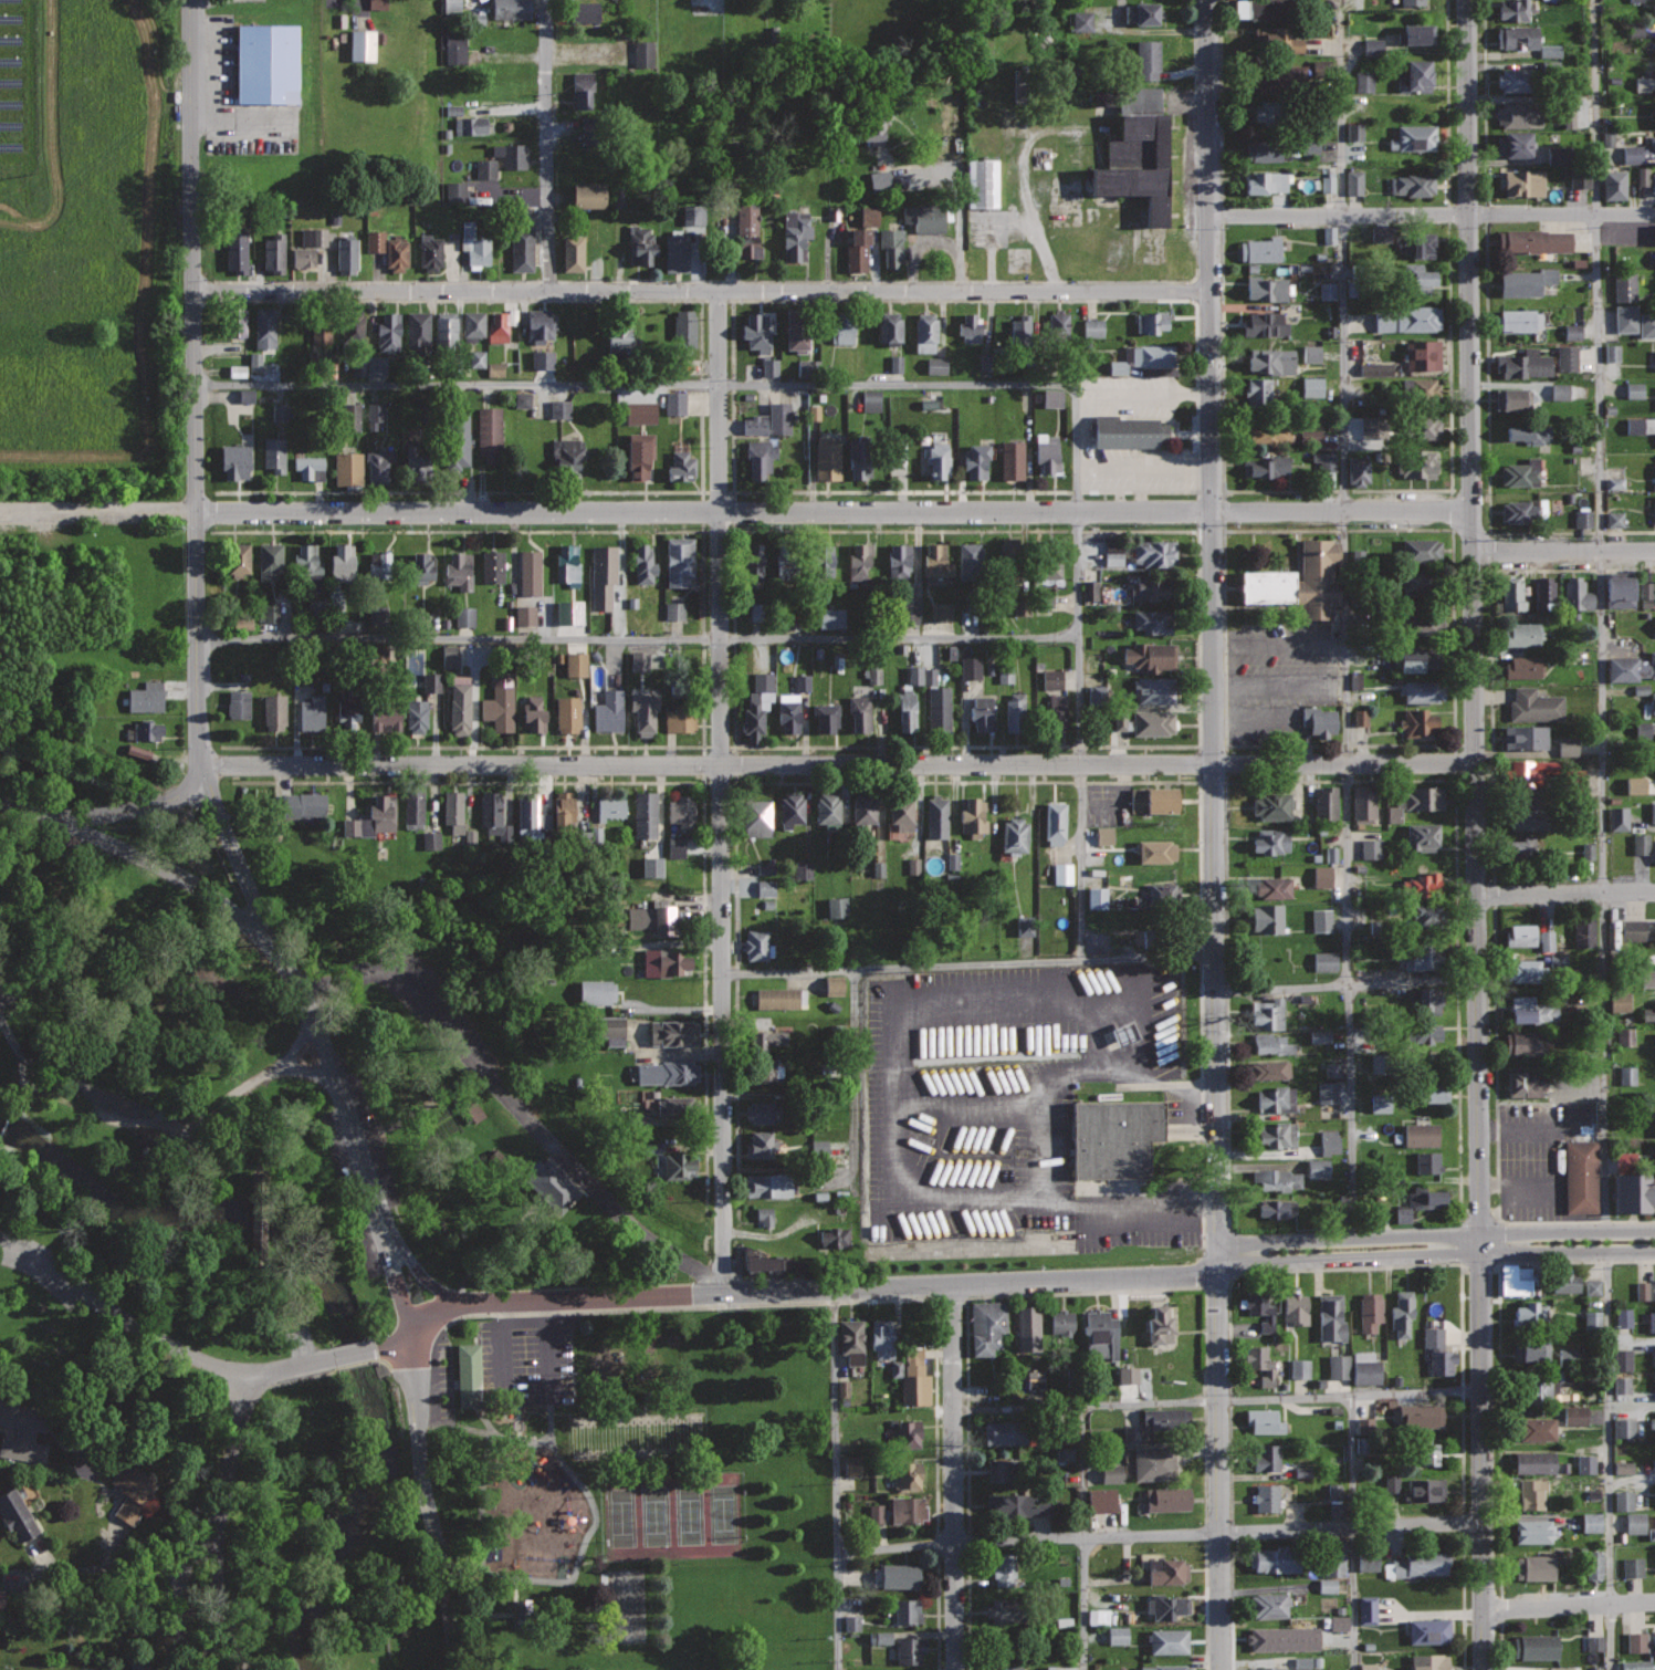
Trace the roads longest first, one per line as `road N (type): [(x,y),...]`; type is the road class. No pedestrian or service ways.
road 1 (residential): [(1207,0),(1219,1669)]
road 2 (residential): [(1473,514),(0,512)]
road 3 (residential): [(1474,765),(197,763)]
road 4 (residential): [(1473,555),(1482,1669)]
road 5 (residential): [(1208,292),(193,293)]
road 6 (residential): [(720,292),(722,1295)]
road 7 (residential): [(1654,1243),(1232,1255),(1195,1275),(722,1295)]
road 8 (residential): [(192,0),(197,763)]
road 9 (residential): [(1481,1524),(837,1552)]
road 10 (residential): [(1466,0),(1473,514)]
road 11 (residential): [(1654,213),(1208,217)]
road 12 (residential): [(954,1286),(956,1669)]
road 13 (residential): [(412,1329),(422,1472),(458,1669)]
road 14 (residential): [(279,954),(334,1072),(392,1274)]
road 15 (residential): [(722,1295),(459,1303),(412,1329)]
road 16 (residential): [(547,0),(551,292)]
road 17 (residential): [(36,813),(184,878),(279,954)]
road 18 (residential): [(197,763),(279,954)]
road 19 (residential): [(1654,552),(1473,555)]
road 20 (residential): [(1654,893),(1476,896)]
road 21 (residential): [(1654,1601),(1481,1608)]

